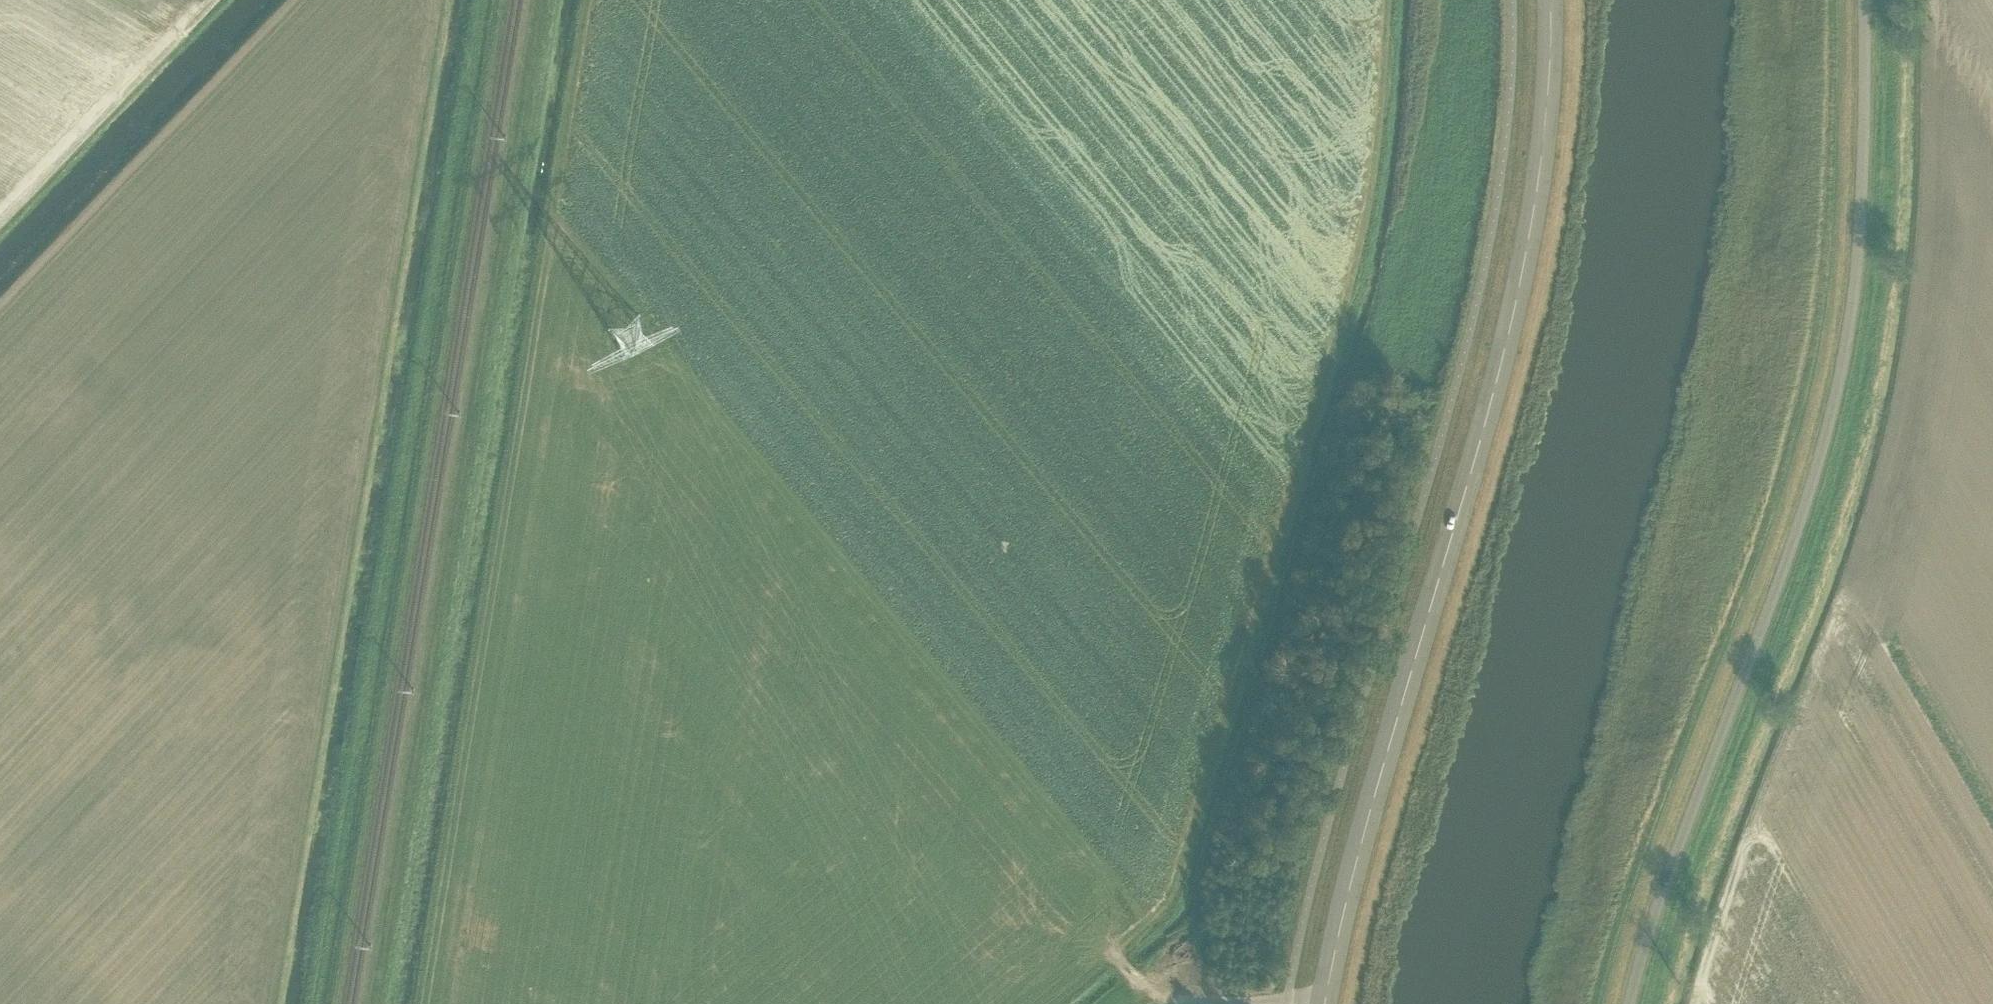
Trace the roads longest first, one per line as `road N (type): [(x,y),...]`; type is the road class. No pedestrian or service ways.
road 1 (unclassified): [(1628,1003),(1677,850),(1812,487),(1841,375),(1859,243),(1865,0)]
road 2 (tertiary): [(1325,1003),(1526,272),(1547,124),(1547,0)]
road 3 (track): [(376,1003),(541,0)]
road 4 (track): [(1120,963),(1174,999),(1325,998)]

